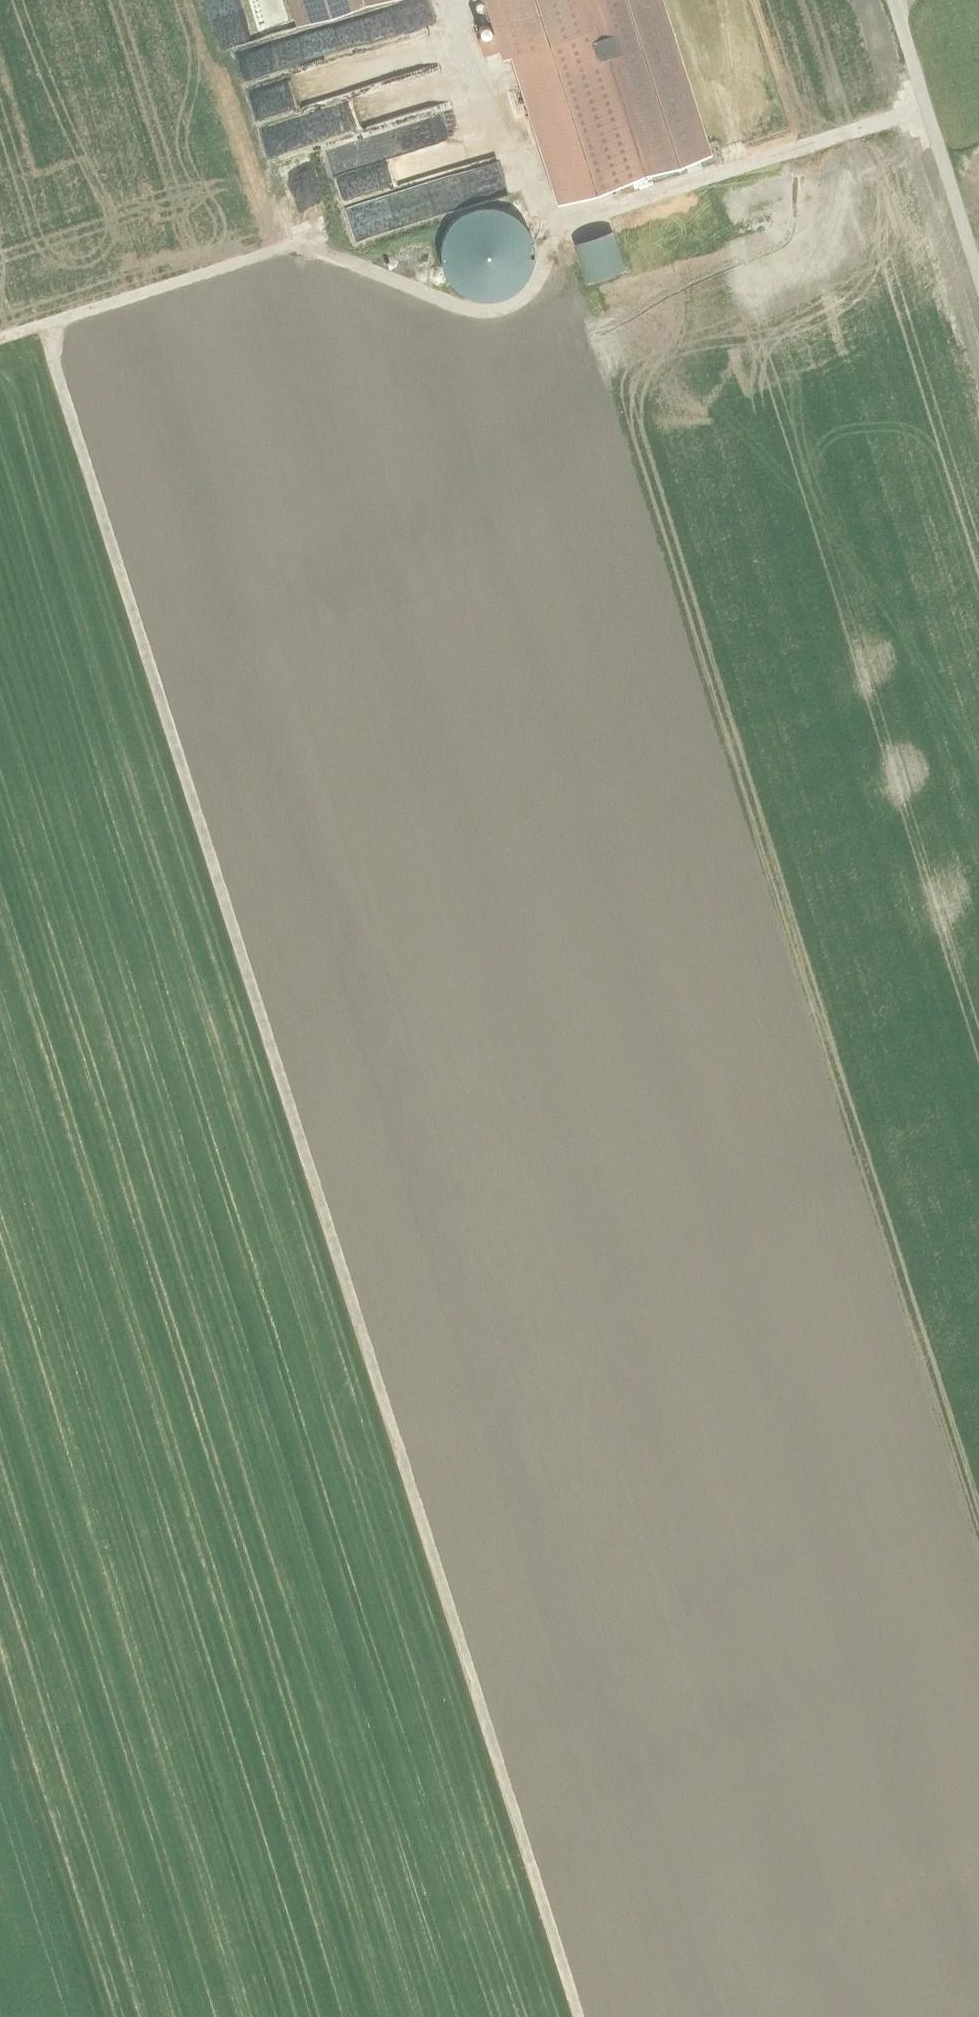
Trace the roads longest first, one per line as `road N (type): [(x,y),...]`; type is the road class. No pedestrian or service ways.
road 1 (unclassified): [(978,272),(894,0)]

